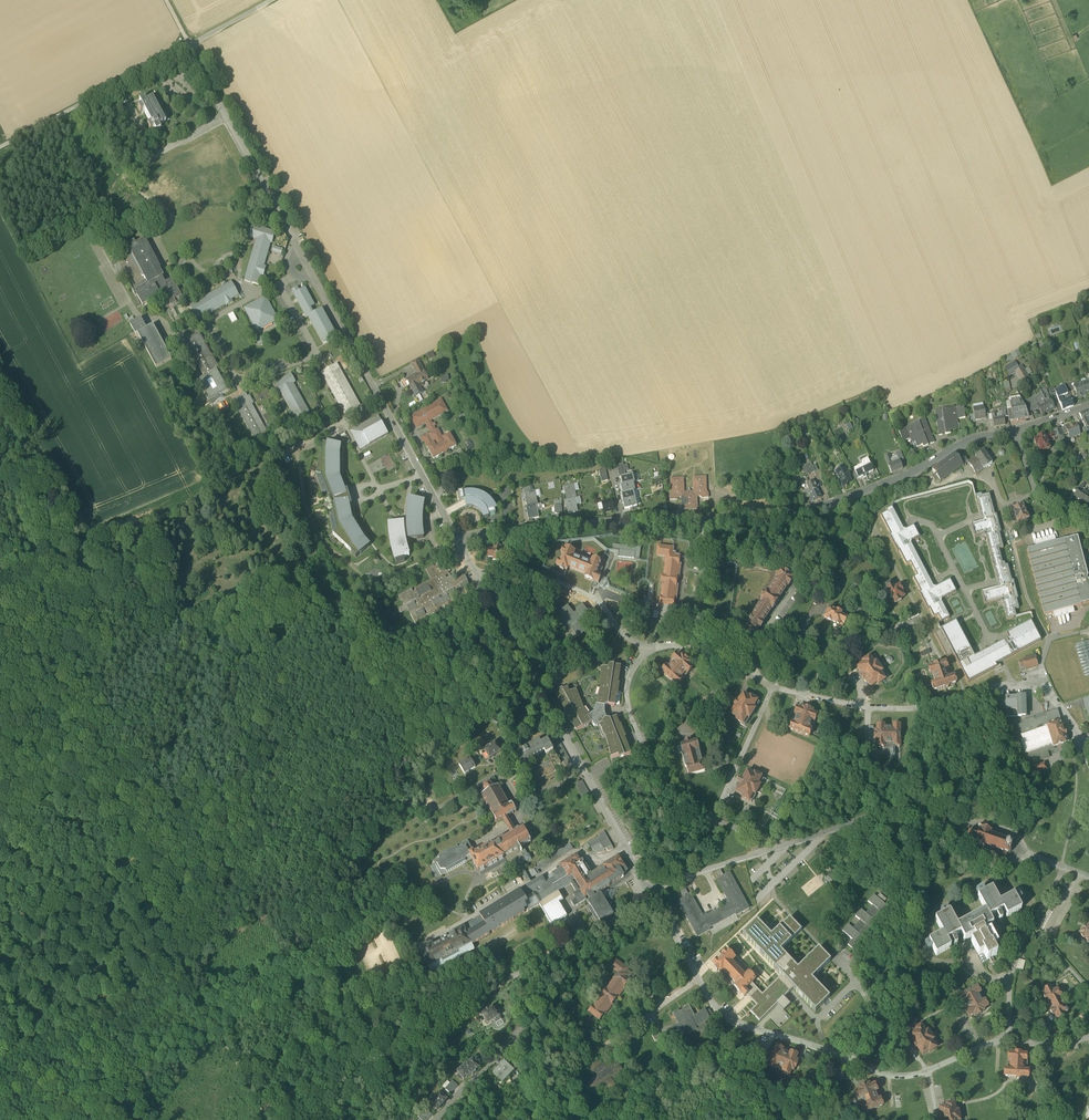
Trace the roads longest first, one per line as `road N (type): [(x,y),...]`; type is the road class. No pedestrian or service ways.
road 1 (unclassified): [(1086,748),(1040,684),(869,708),(770,685),(684,646),(645,650),(600,601),(576,588),(476,572)]
road 2 (unclassified): [(189,45),(460,540)]
road 3 (residential): [(623,521),(814,508),(914,471),(973,437),(1016,430)]
road 4 (unclassified): [(654,896),(476,572)]
road 5 (track): [(347,602),(242,659),(216,738),(166,801),(135,874)]
road 6 (unclassified): [(654,896),(521,976),(527,1014),(435,1119)]
road 7 (unclassified): [(948,827),(883,813),(678,879),(654,896)]
road 8 (track): [(0,586),(27,563),(136,529),(270,457)]
road 9 (track): [(280,1119),(521,976)]
road 10 (track): [(268,1119),(135,874)]
road 11 (residential): [(0,146),(189,45)]
road 12 (track): [(0,1050),(184,959)]
road 13 (unclassified): [(1009,1037),(911,1076),(849,1061)]
road 14 (residential): [(460,540),(505,529),(623,521)]
road 15 (unclassified): [(826,1049),(727,1016),(698,978)]
road 16 (track): [(135,874),(0,934)]
road 17 (residential): [(1016,430),(1035,490),(1088,532)]
road 18 (unclassified): [(854,983),(774,892)]

